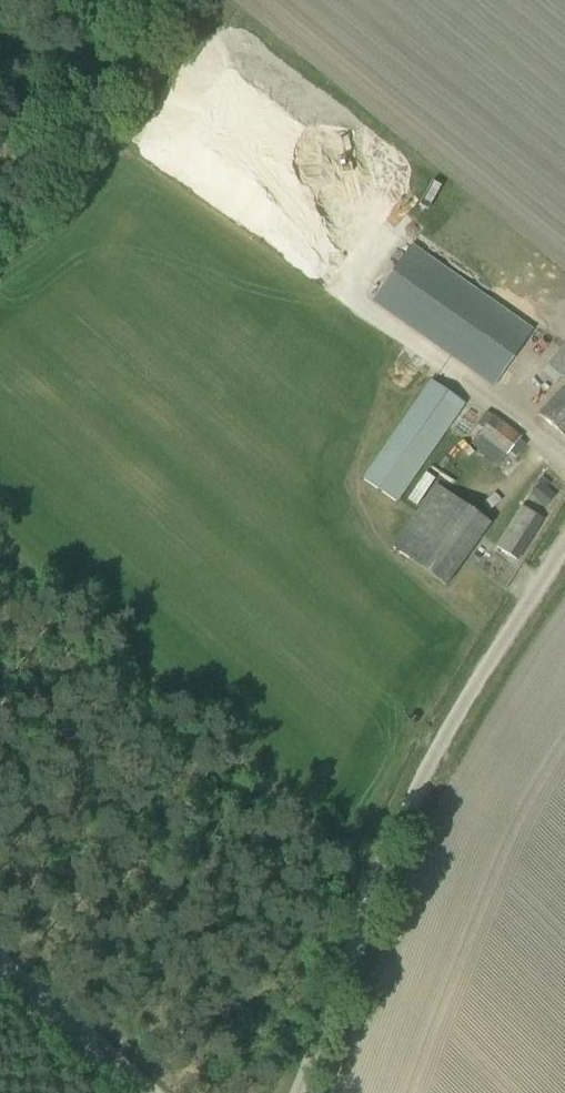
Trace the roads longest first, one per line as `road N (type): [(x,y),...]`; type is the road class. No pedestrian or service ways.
road 1 (unclassified): [(295,1092),(445,733),(564,549)]
road 2 (unclassified): [(144,1092),(0,969)]

